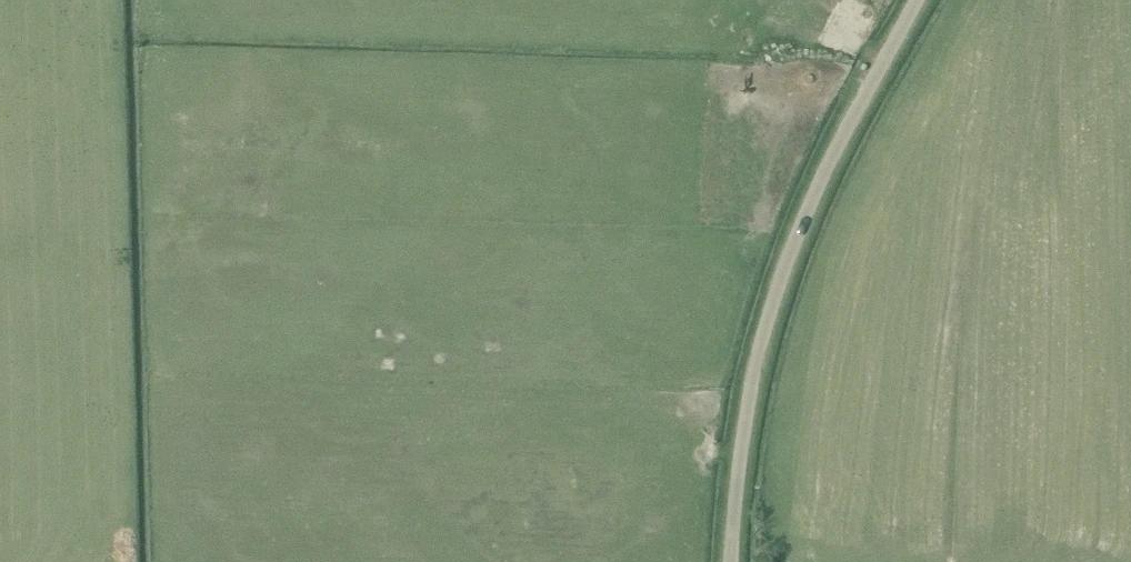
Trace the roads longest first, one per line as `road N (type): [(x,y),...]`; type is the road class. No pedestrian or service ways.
road 1 (unclassified): [(740,561),(754,413),(795,242),(914,0)]

